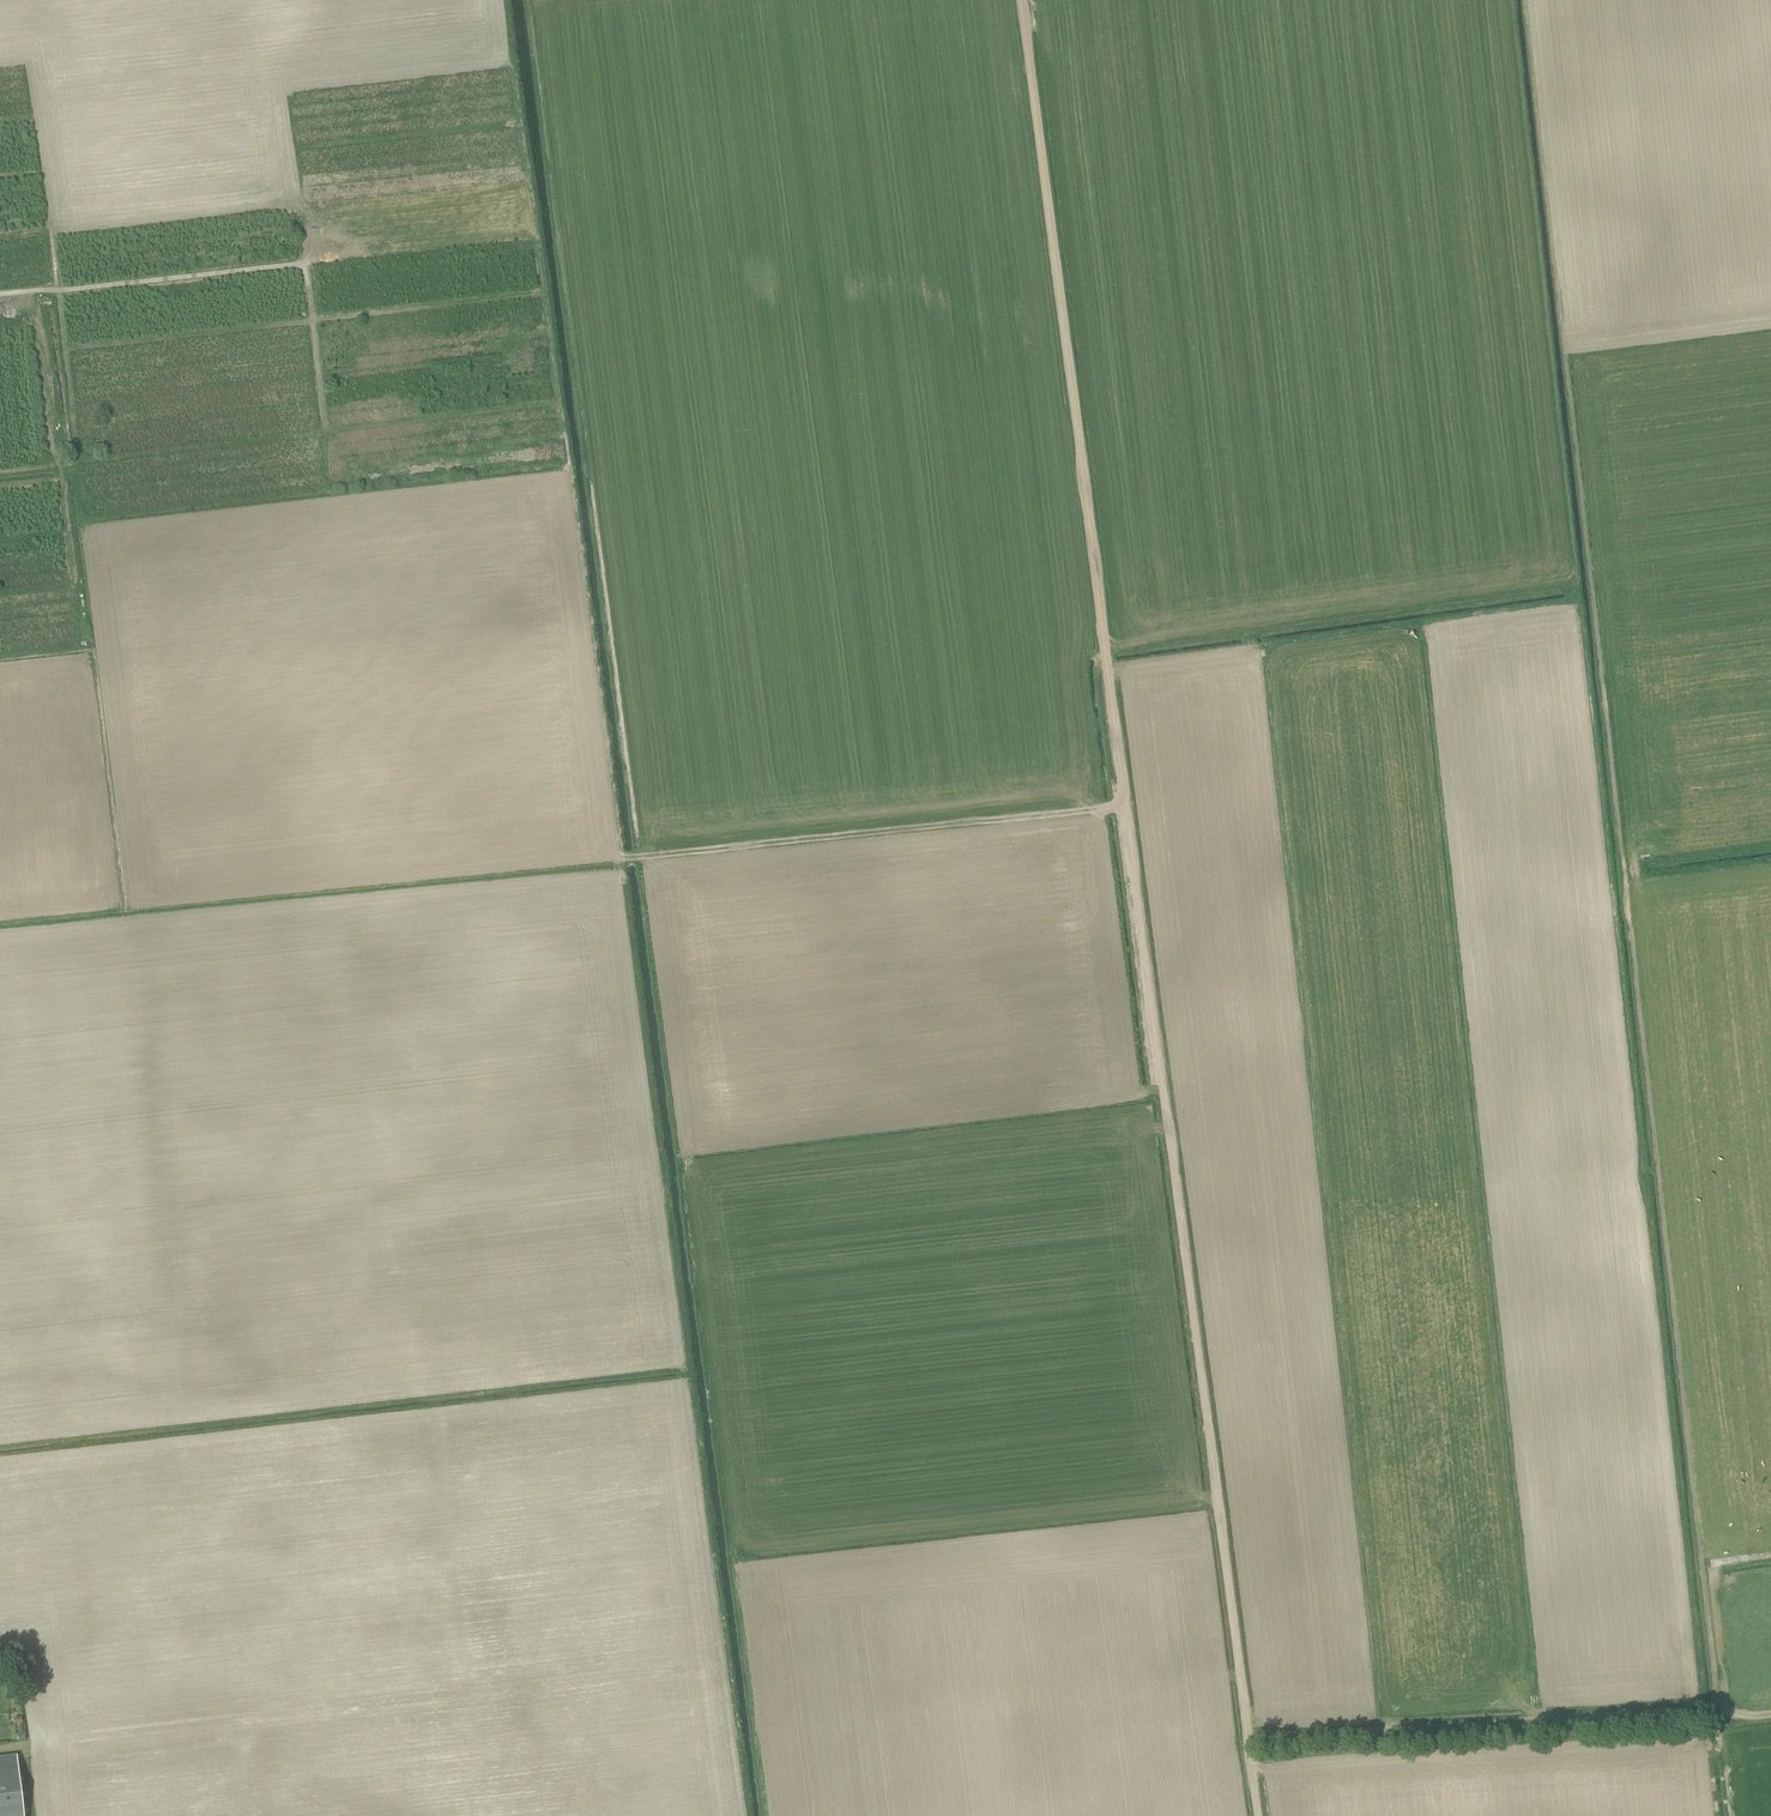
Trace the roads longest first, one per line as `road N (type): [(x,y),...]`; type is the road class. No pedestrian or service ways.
road 1 (track): [(1021,0),(1258,1815)]
road 2 (track): [(683,1365),(0,1444)]
road 3 (track): [(610,856),(1128,805)]

